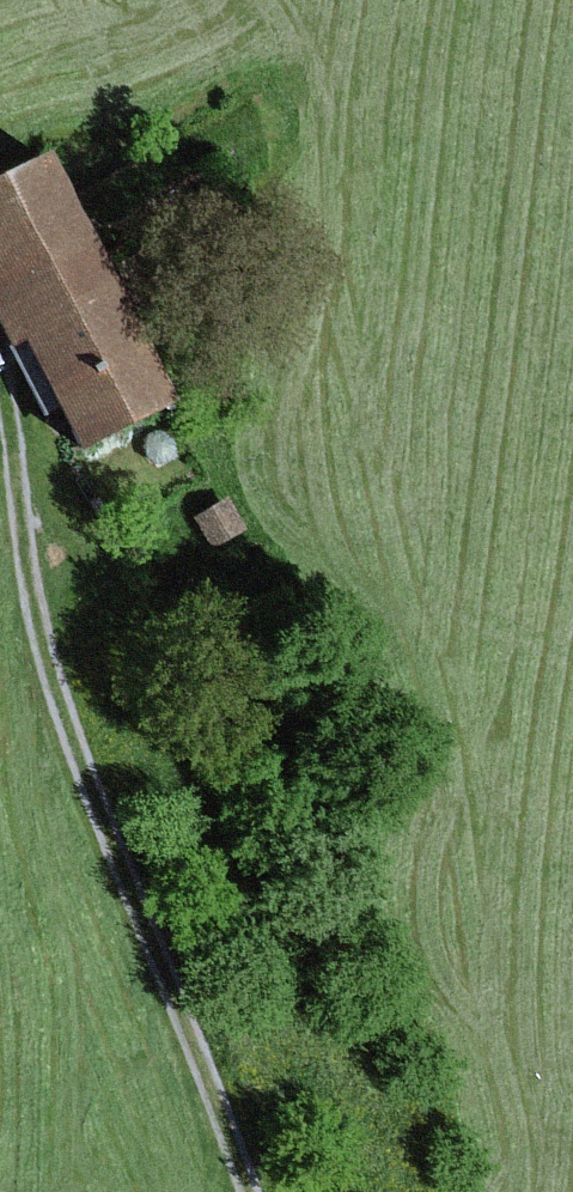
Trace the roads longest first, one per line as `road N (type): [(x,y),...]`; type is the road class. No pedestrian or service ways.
road 1 (track): [(572,905),(442,427),(339,97),(366,0)]
road 2 (track): [(251,1191),(226,1107),(28,611),(3,388)]

